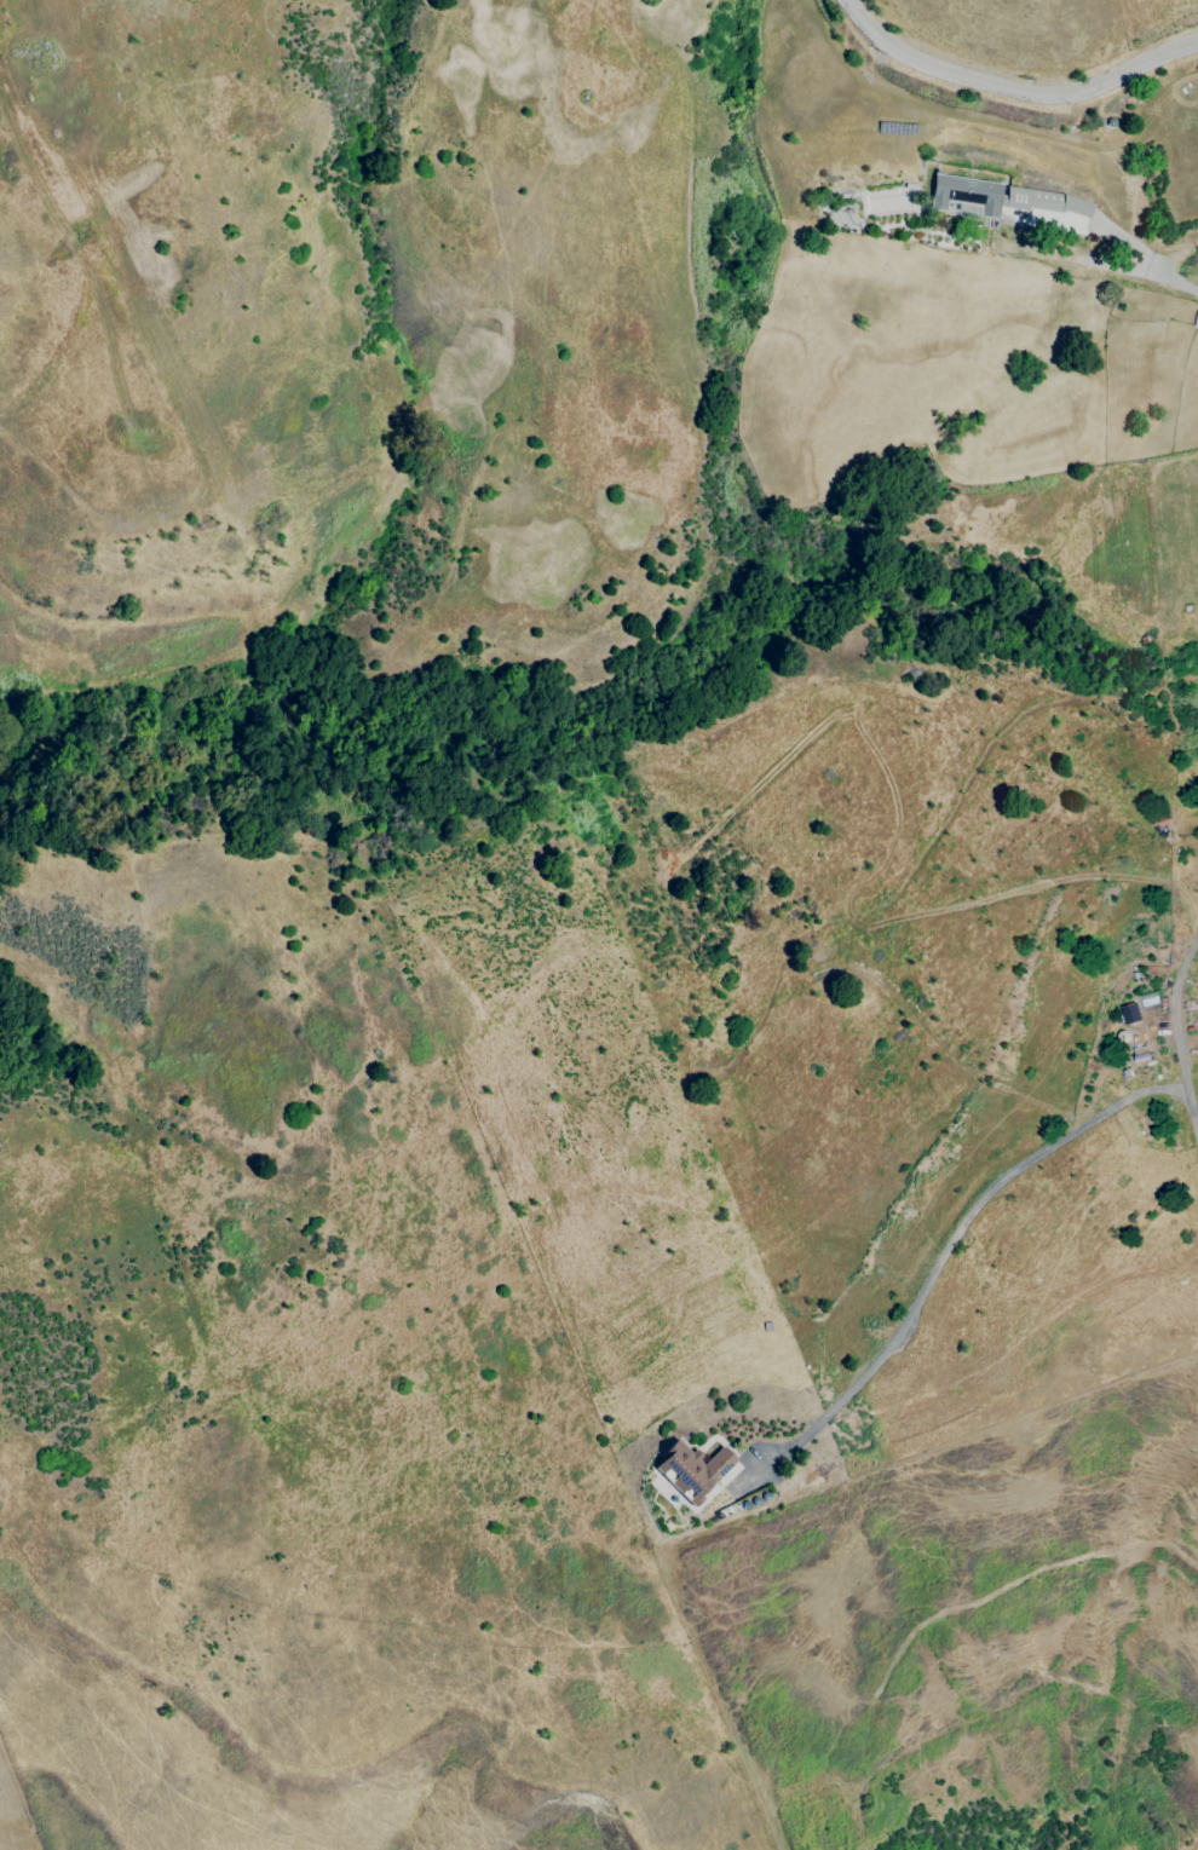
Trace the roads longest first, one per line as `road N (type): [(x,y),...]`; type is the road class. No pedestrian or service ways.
road 1 (tertiary): [(1197,41),(1077,91),(1047,93),(905,56),(843,0)]

